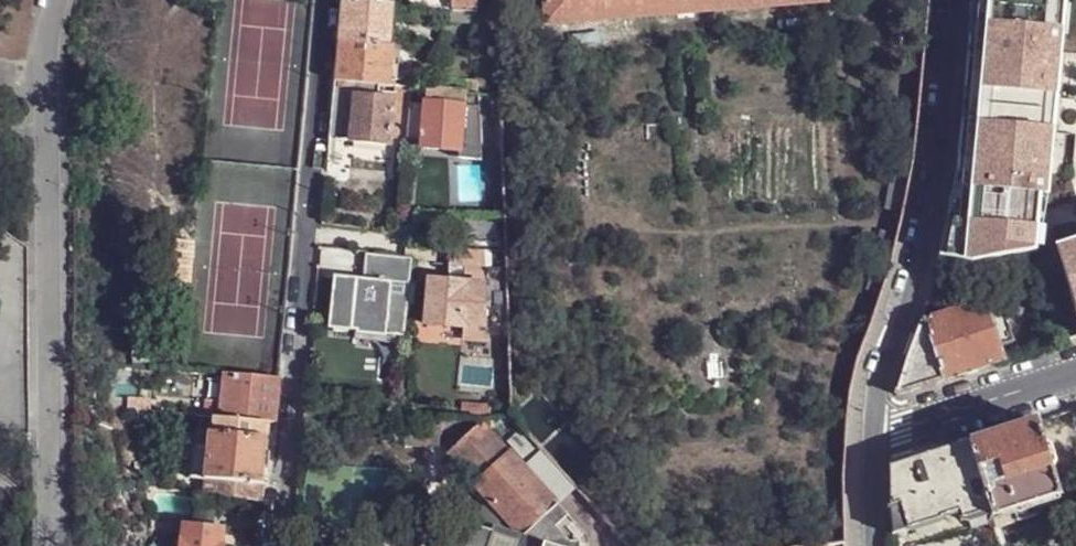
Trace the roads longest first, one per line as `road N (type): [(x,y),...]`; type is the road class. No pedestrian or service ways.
road 1 (residential): [(273,545),(328,0)]
road 2 (residential): [(873,436),(880,375),(930,217),(953,0)]
road 3 (unclassified): [(873,436),(1075,376)]

